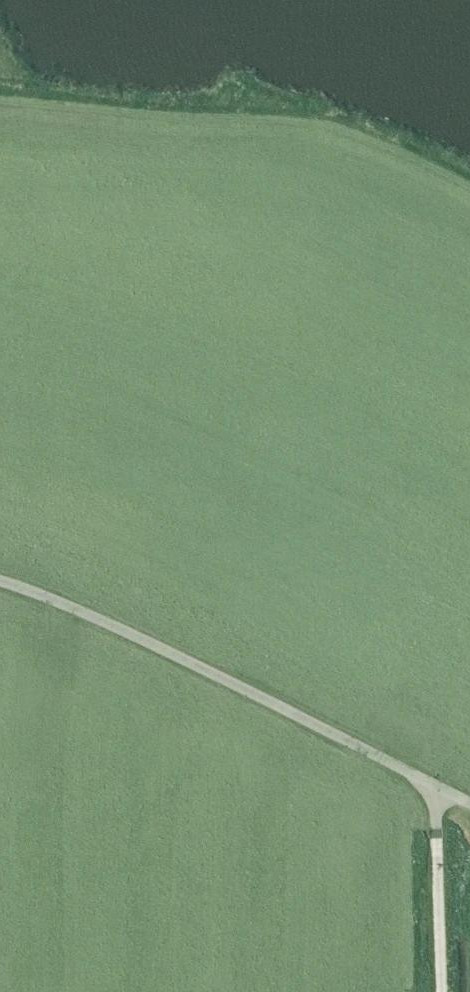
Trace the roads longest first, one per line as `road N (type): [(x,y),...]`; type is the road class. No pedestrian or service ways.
road 1 (unclassified): [(443,991),(435,786),(169,652),(0,581)]

